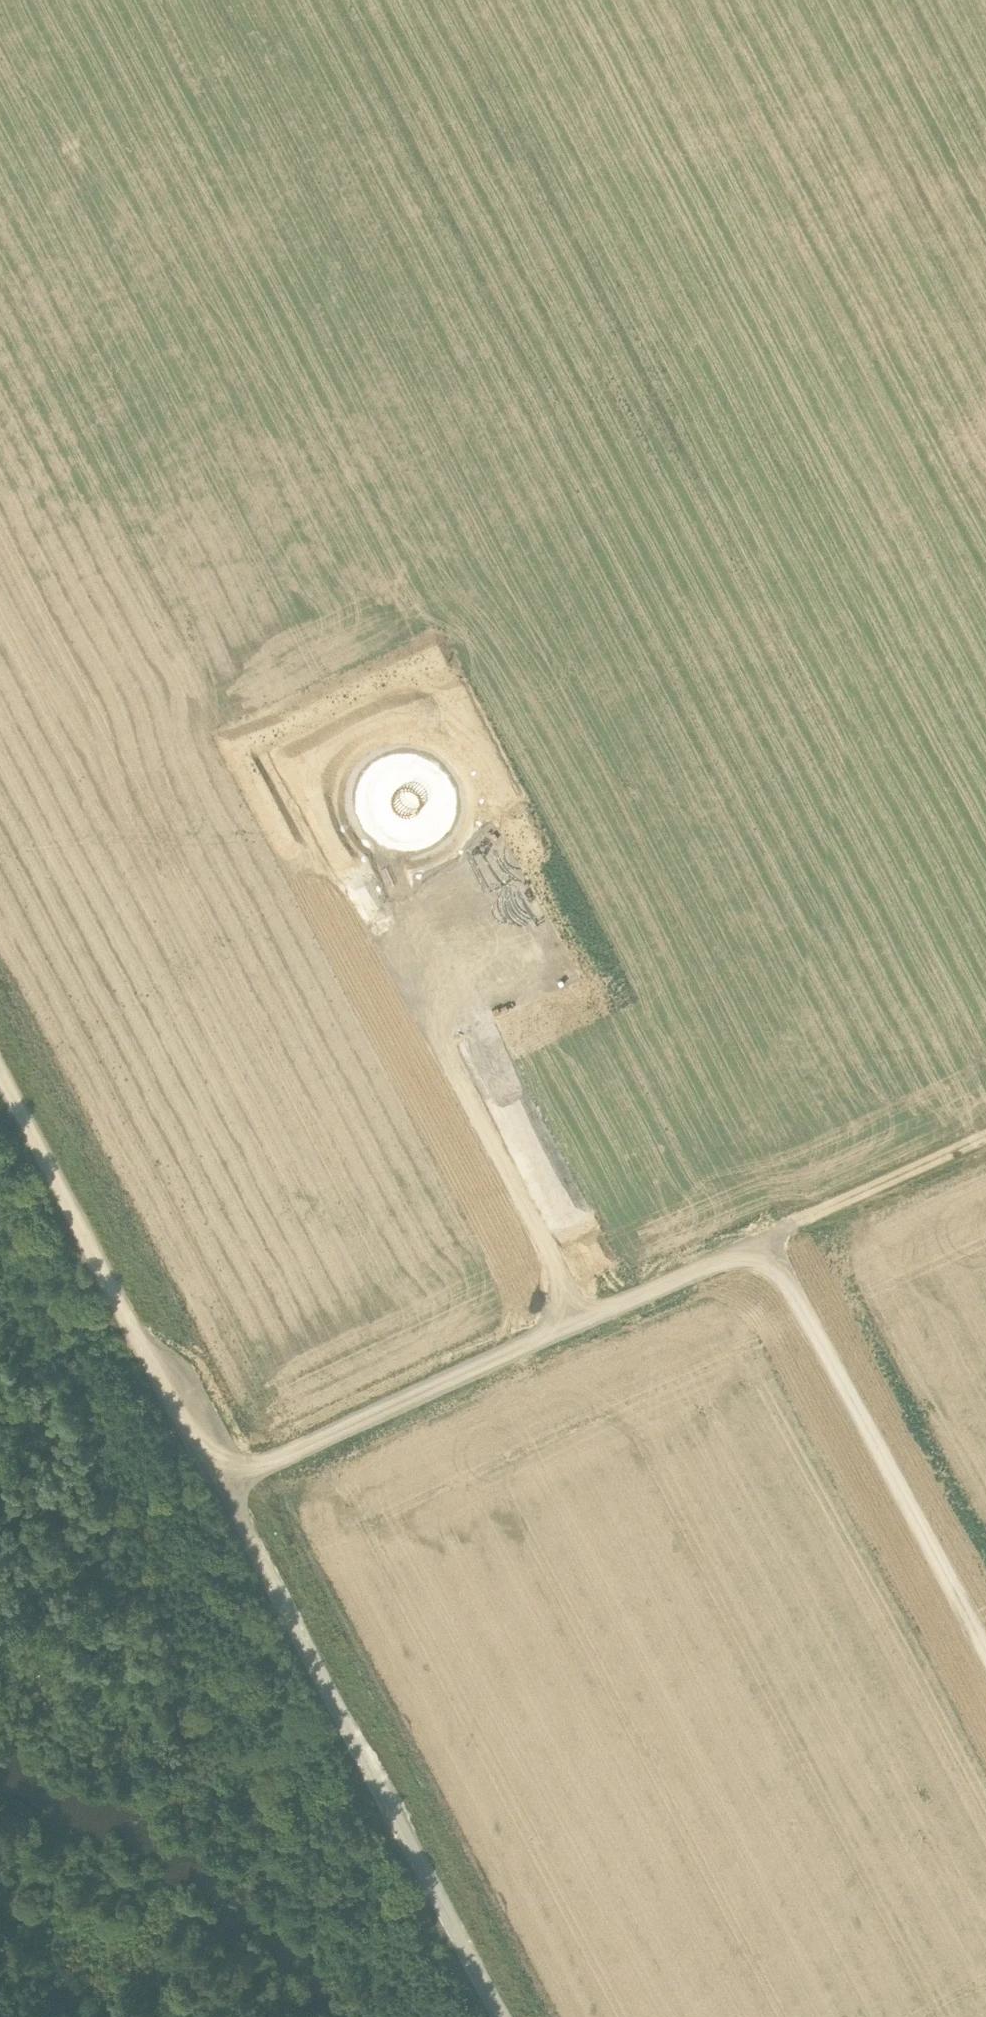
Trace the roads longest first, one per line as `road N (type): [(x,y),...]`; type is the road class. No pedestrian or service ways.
road 1 (track): [(508,2016),(0,1046)]
road 2 (track): [(223,1473),(985,1106)]
road 3 (track): [(765,1212),(985,1631)]
road 4 (track): [(573,1303),(365,880)]

